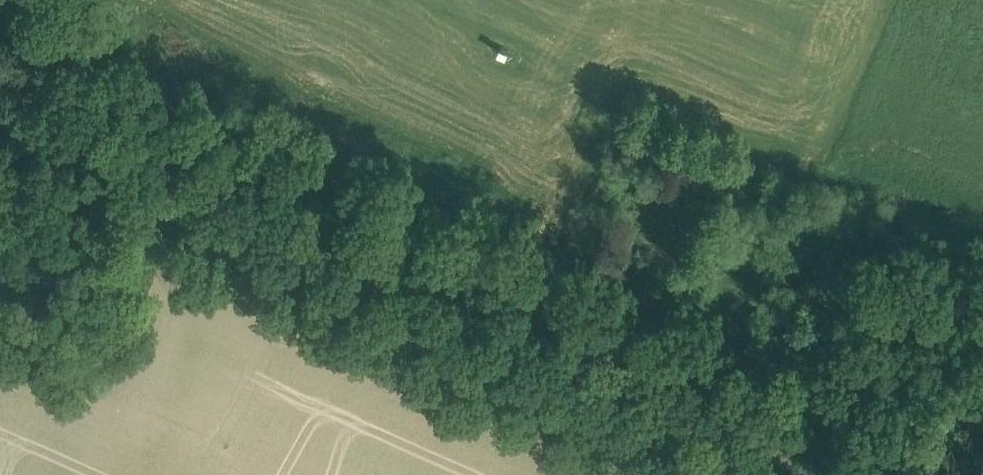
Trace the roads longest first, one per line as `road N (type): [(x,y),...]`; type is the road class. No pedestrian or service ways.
road 1 (track): [(982,385),(909,359),(811,347),(719,395),(591,353),(478,327),(355,267),(0,126)]
road 2 (track): [(355,267),(273,187),(261,145),(272,111)]
road 3 (track): [(835,474),(719,395)]

